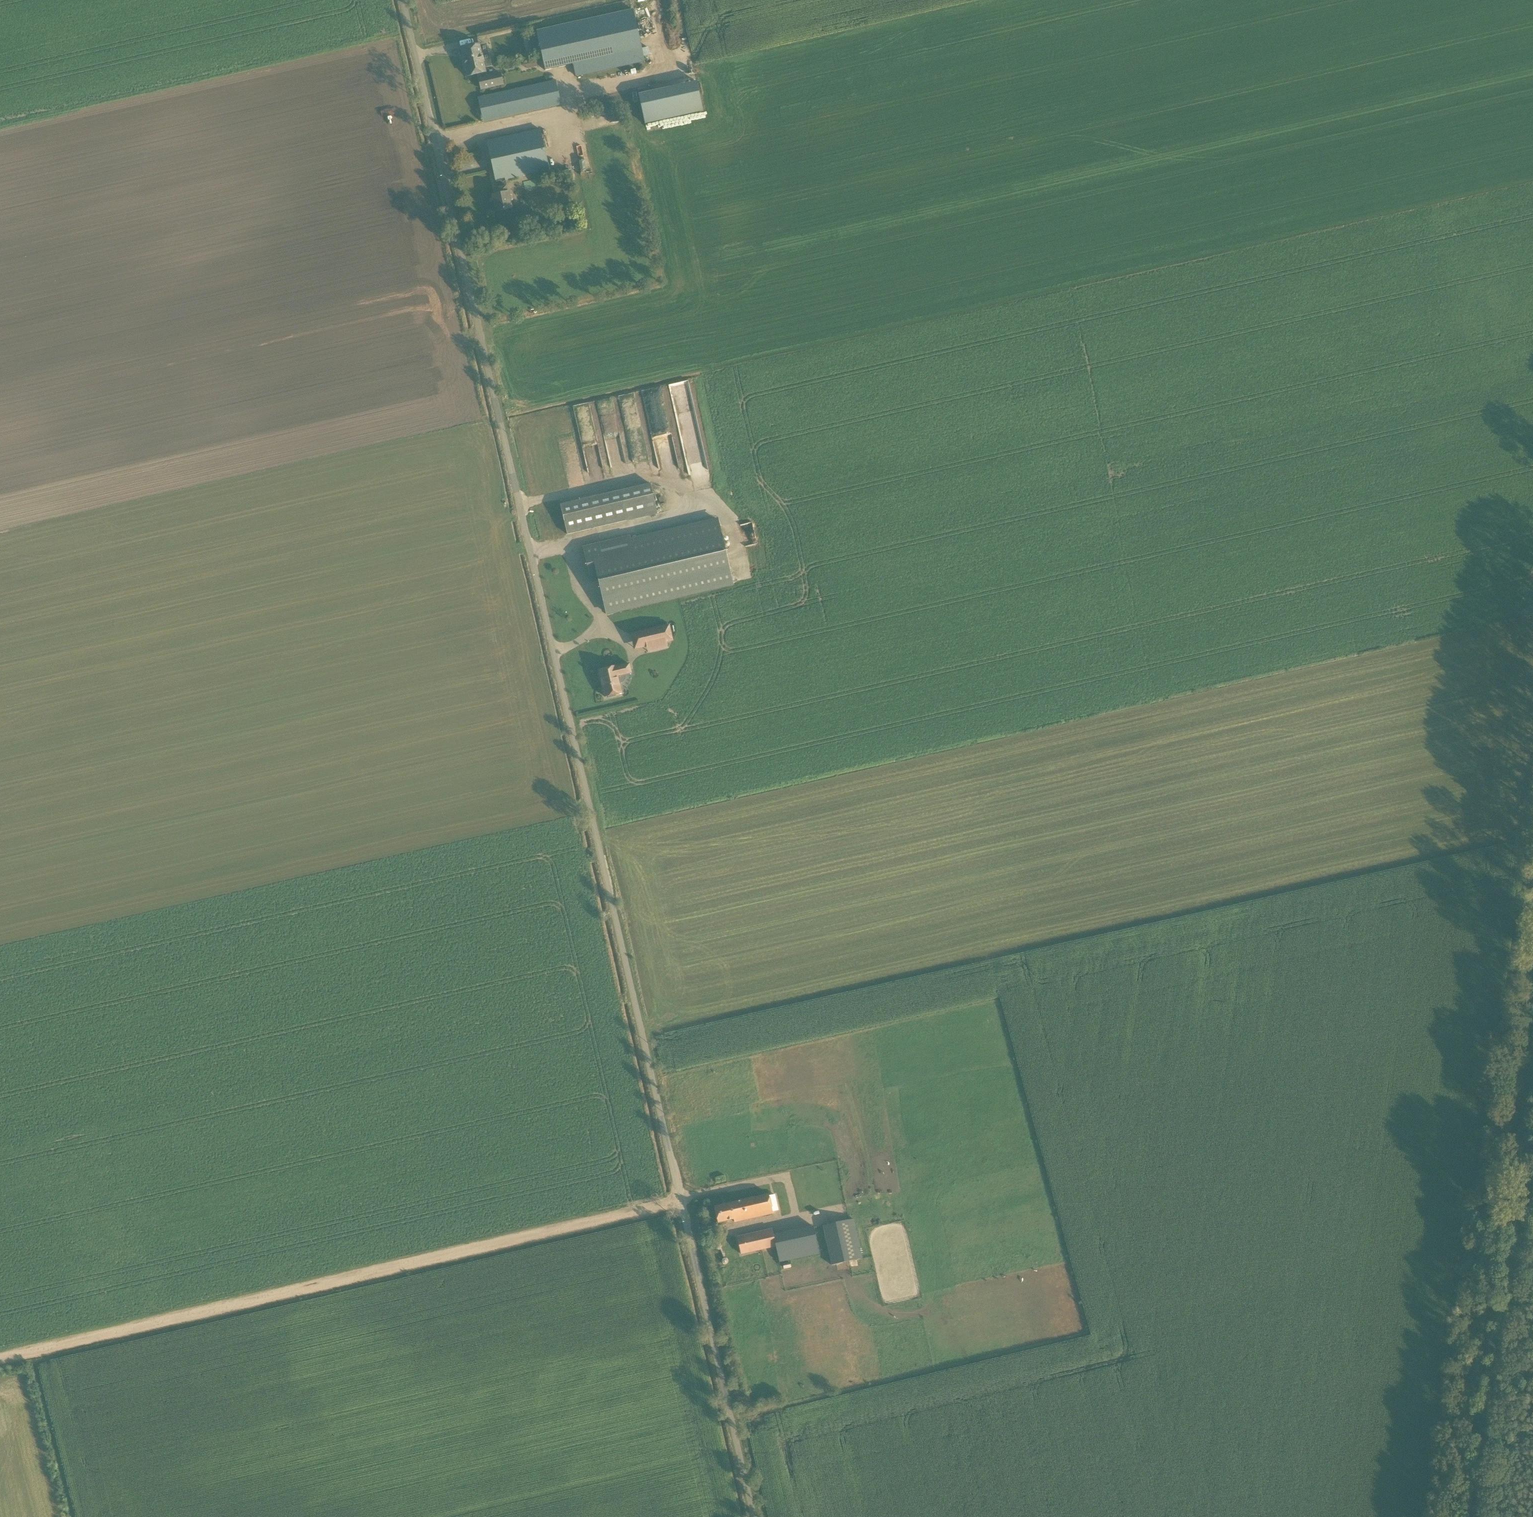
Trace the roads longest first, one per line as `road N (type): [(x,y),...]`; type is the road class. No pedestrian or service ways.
road 1 (unclassified): [(756,1516),(404,0)]
road 2 (track): [(0,1360),(684,1203)]
road 3 (track): [(1516,1199),(1471,1516)]
road 4 (track): [(1532,1063),(1516,1199)]

